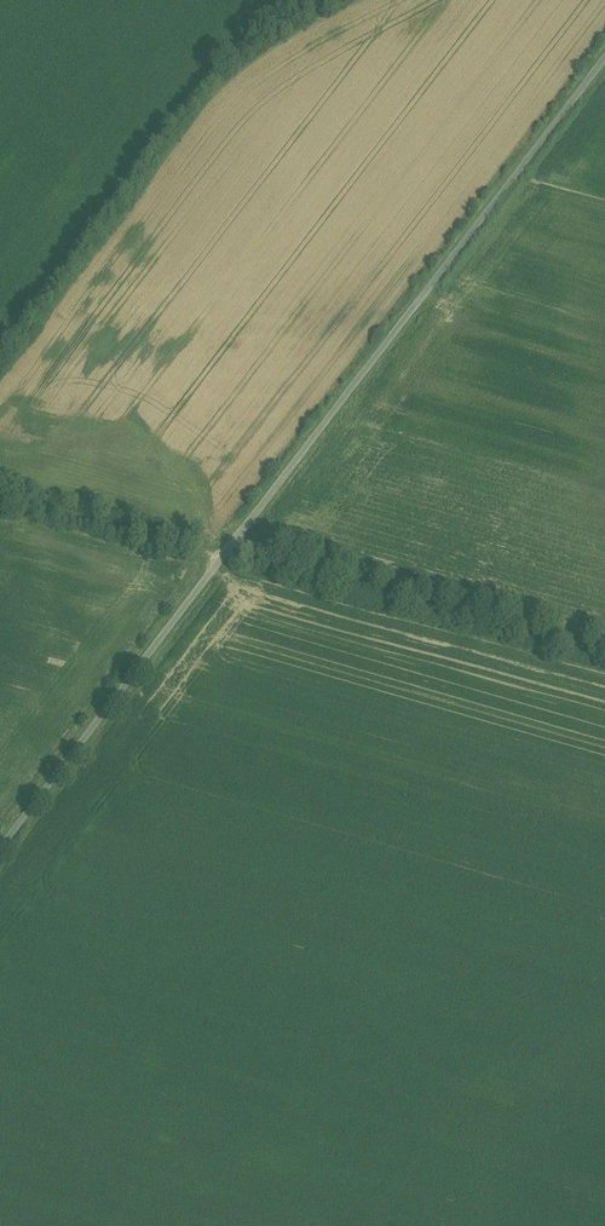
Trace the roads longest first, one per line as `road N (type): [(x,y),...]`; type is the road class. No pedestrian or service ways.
road 1 (unclassified): [(604,58),(0,849)]
road 2 (track): [(0,487),(604,653)]

